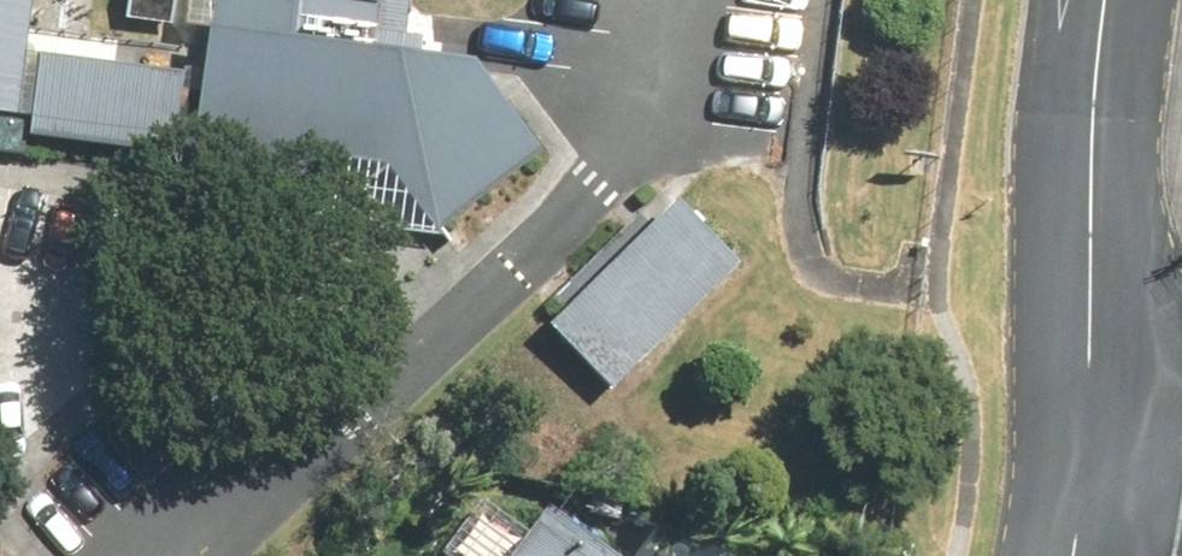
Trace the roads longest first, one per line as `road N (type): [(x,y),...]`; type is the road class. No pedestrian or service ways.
road 1 (tertiary): [(1083,447),(1127,0)]

